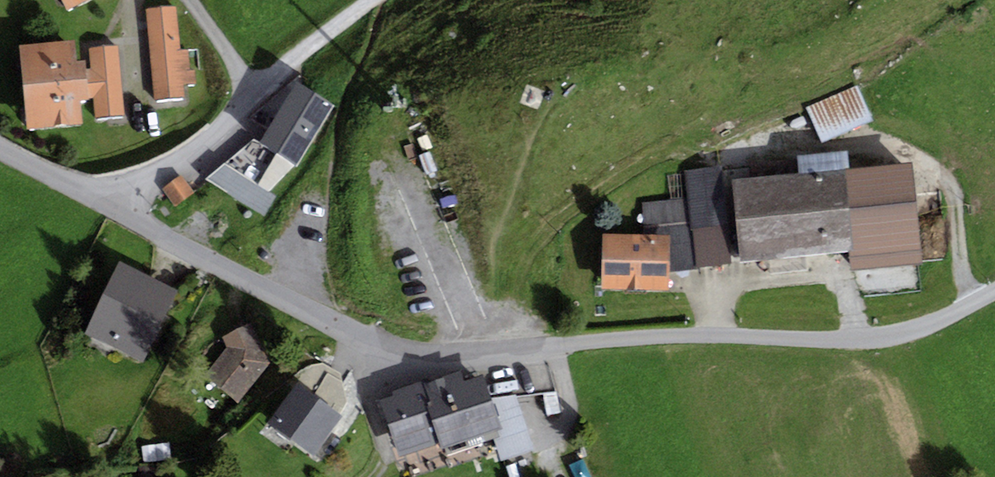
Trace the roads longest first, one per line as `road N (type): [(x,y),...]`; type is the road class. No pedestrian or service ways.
road 1 (unclassified): [(92,195),(365,339),(414,356),(477,358),(662,337),(871,339),(928,325),(994,290)]
road 2 (residential): [(92,195),(165,171),(249,105)]
road 3 (track): [(249,105),(372,0)]
road 4 (track): [(376,476),(384,470),(365,339)]

